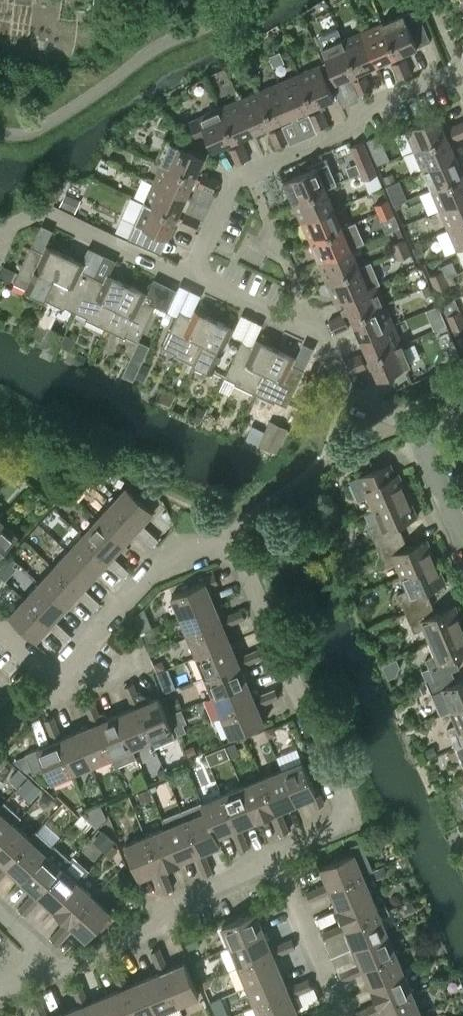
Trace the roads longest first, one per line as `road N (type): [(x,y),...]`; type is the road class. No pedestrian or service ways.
road 1 (residential): [(277,856),(349,817),(233,543),(173,554),(49,675)]
road 2 (residential): [(462,80),(458,74),(404,90),(361,112),(350,133),(229,187),(188,275)]
road 3 (residential): [(60,971),(153,934),(170,911),(277,856)]
road 4 (residential): [(188,275),(315,330),(342,394)]
road 5 (residential): [(338,1015),(277,856)]
road 6 (residential): [(188,275),(40,214)]

